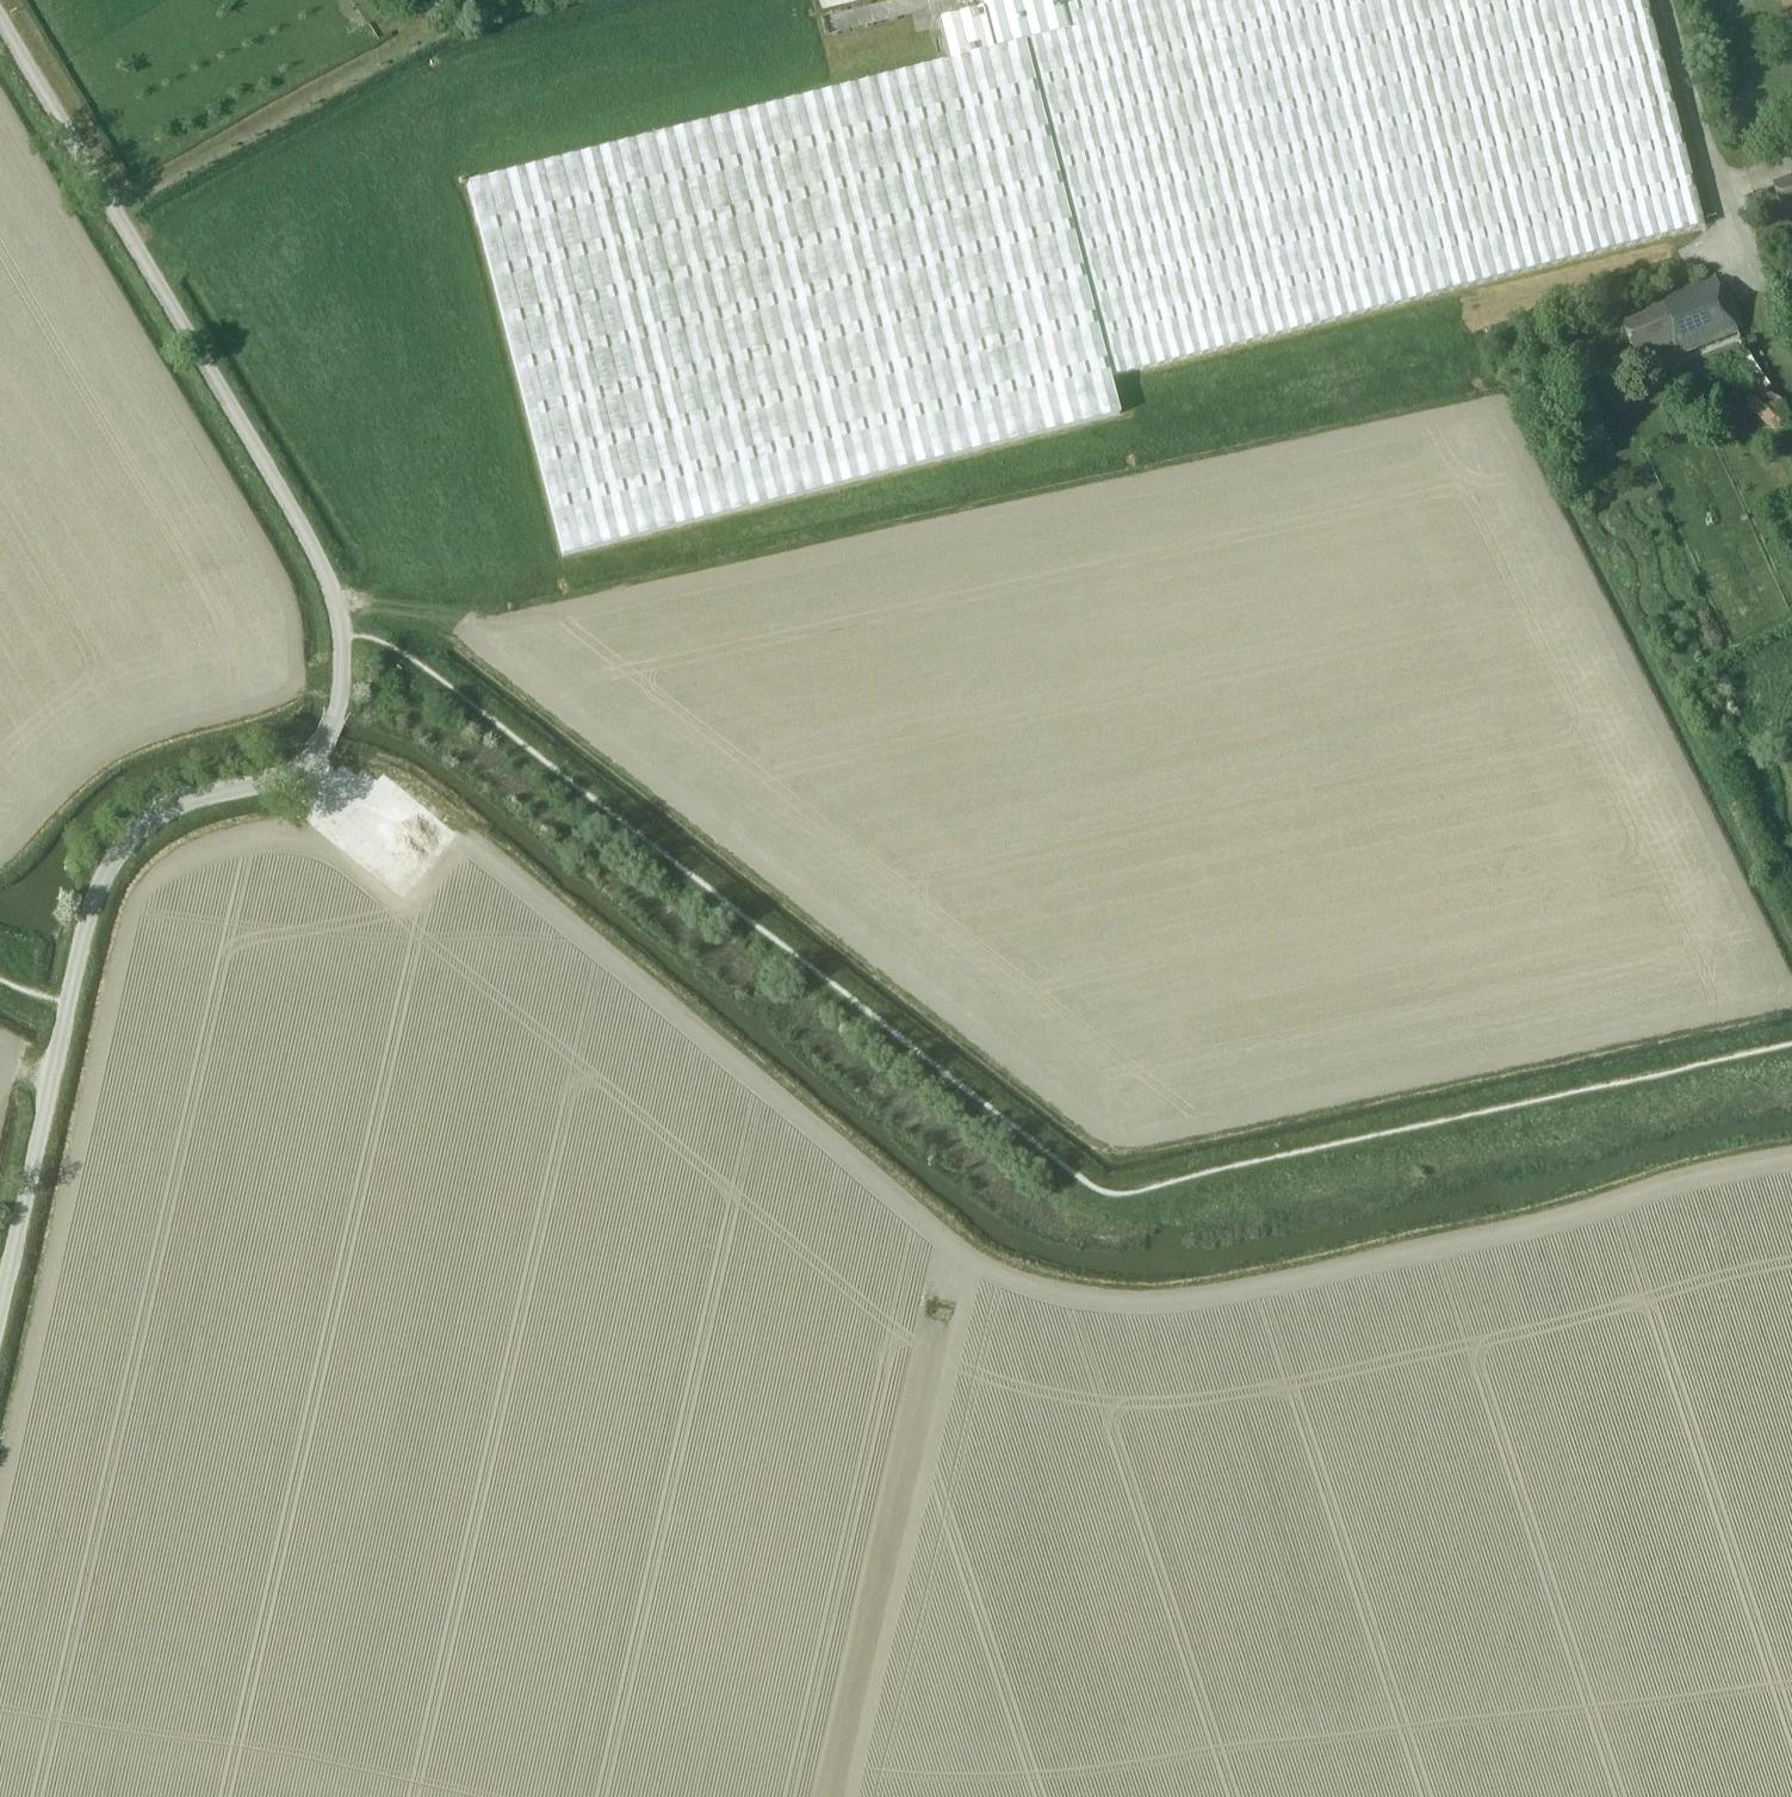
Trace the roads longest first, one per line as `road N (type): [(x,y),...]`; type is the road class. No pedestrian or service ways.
road 1 (unclassified): [(0,1308),(68,1004),(122,845),(172,807),(305,769),(339,710),(342,637),(308,540),(0,25)]
road 2 (unclassified): [(1719,179),(1667,0)]

